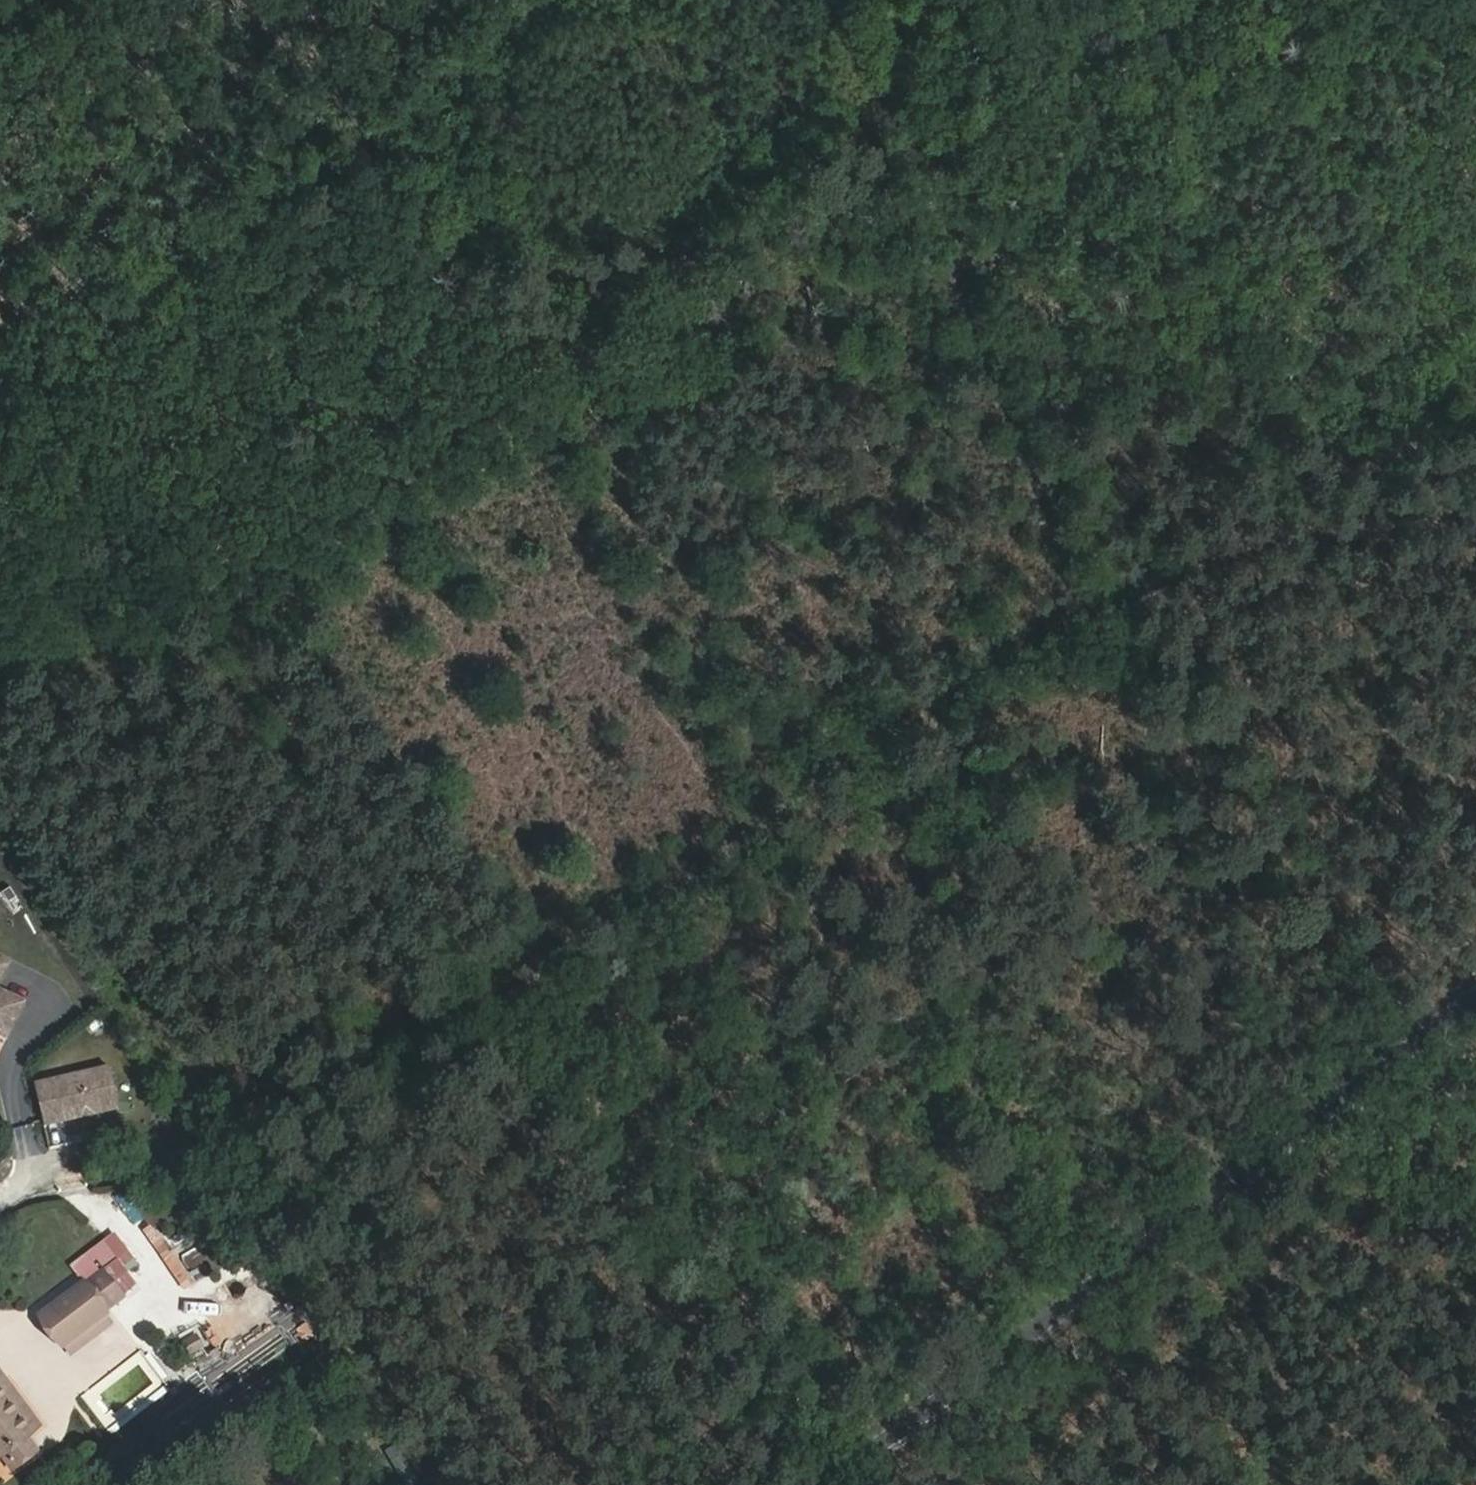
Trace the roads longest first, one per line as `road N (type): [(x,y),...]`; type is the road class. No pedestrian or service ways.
road 1 (unclassified): [(817,1484),(1475,986)]

